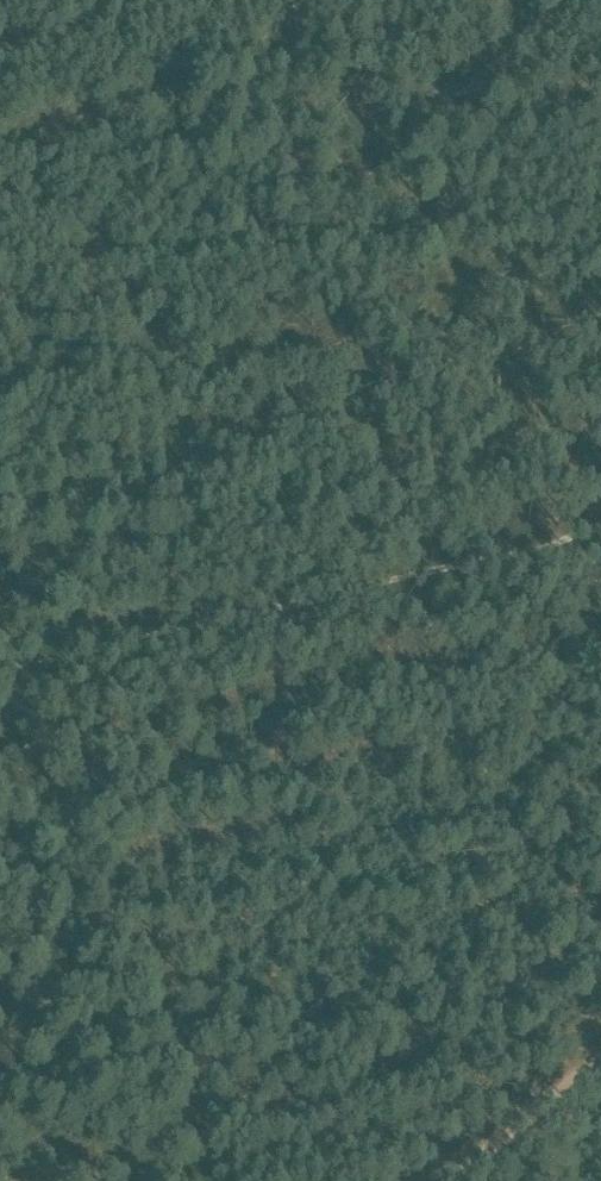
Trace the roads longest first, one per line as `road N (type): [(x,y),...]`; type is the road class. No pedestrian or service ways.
road 1 (track): [(0,673),(600,531)]
road 2 (track): [(600,1051),(443,1180)]

